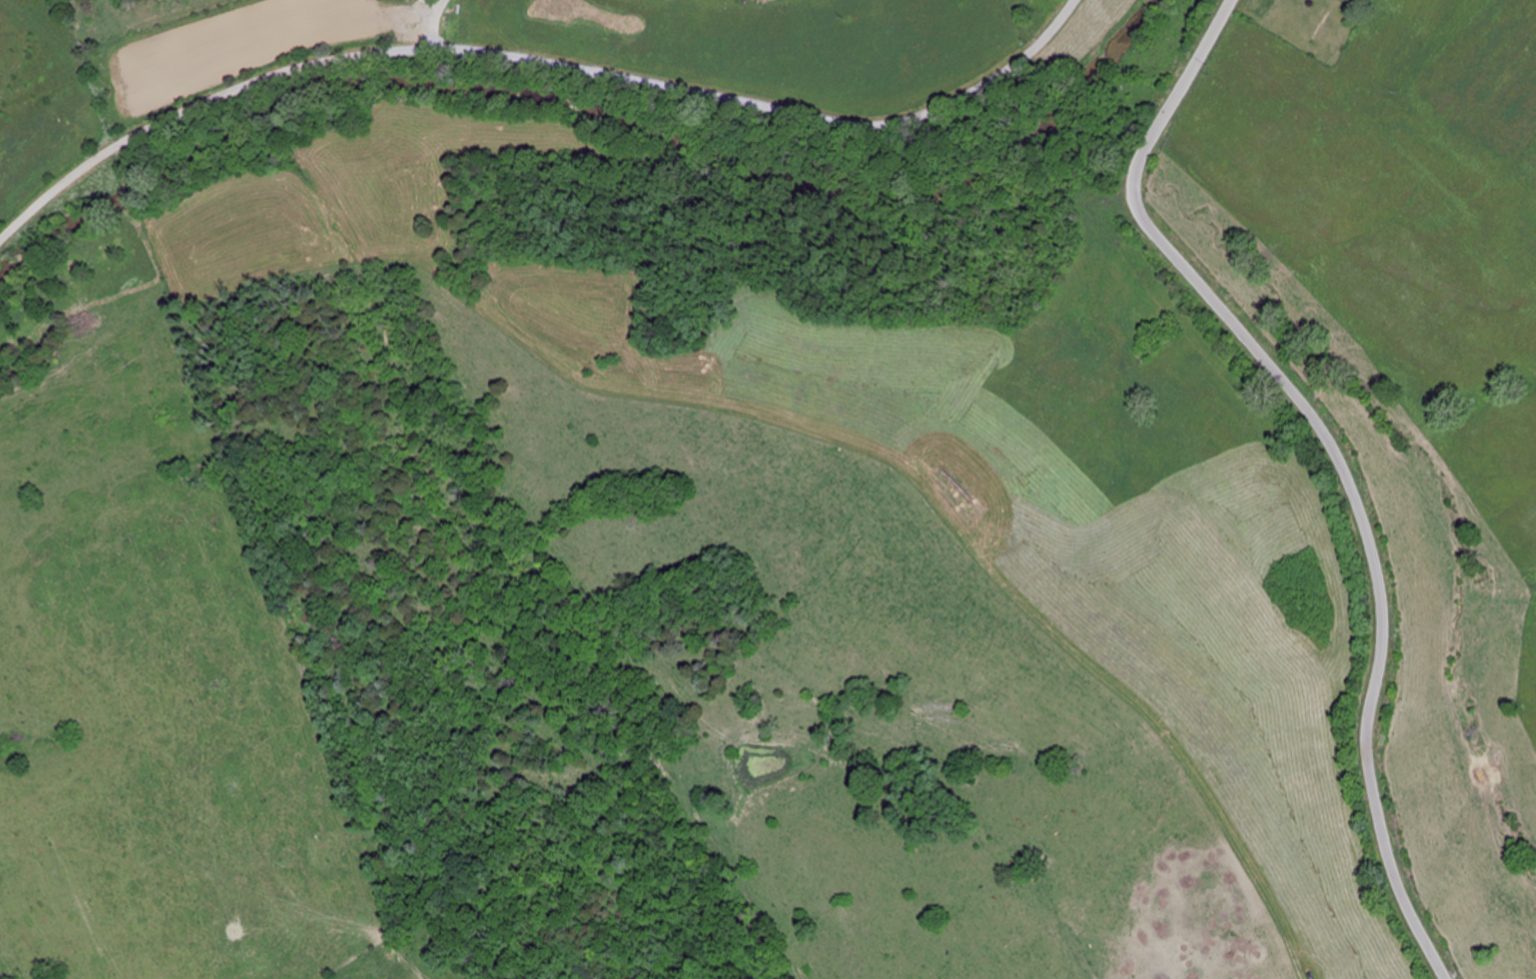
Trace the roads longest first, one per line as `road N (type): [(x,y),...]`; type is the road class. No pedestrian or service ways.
road 1 (residential): [(0,241),(116,145),(230,91),(321,62),(472,50),(879,125),(984,86),(1029,53),(1075,0)]
road 2 (secondary): [(1446,978),(1403,895),(1375,798),(1369,732),(1383,603),(1350,482),(1311,415),(1152,231),(1136,201),(1145,149),(1229,0)]

